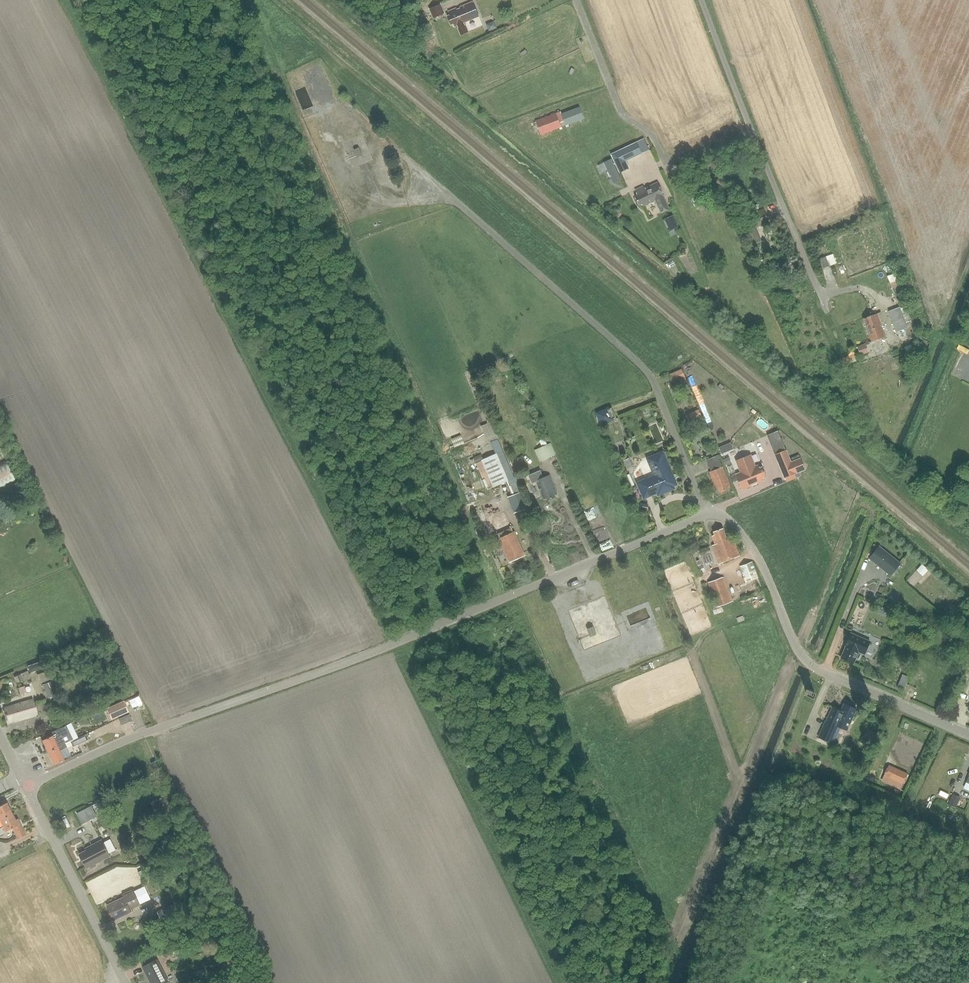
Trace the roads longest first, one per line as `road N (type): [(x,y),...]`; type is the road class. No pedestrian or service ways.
road 1 (unclassified): [(25,787),(140,734),(382,649),(712,514)]
road 2 (unclassified): [(968,736),(805,660),(754,552),(733,525),(712,514)]
road 3 (residential): [(827,309),(701,0)]
road 4 (unclassified): [(125,982),(25,787)]

